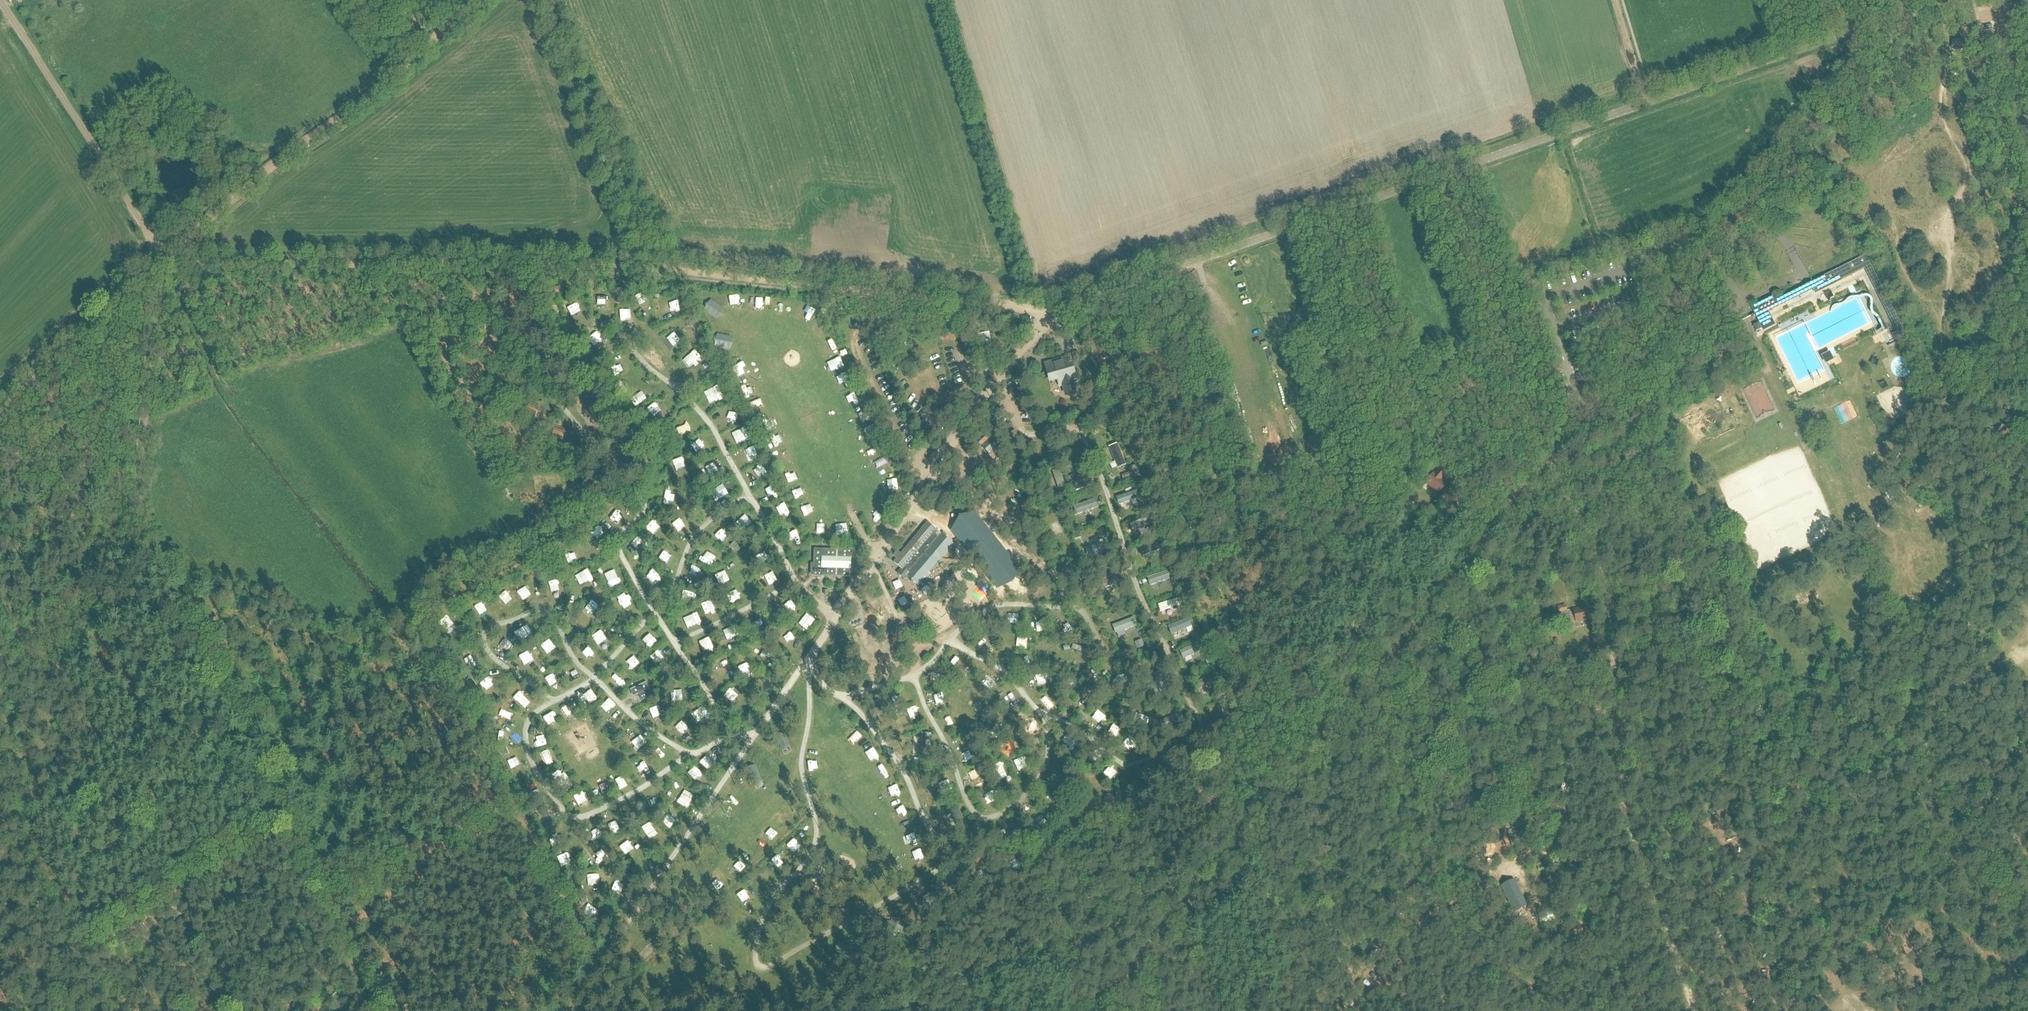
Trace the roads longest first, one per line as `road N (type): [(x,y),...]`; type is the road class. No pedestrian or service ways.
road 1 (unclassified): [(1045,312),(1868,24),(1887,32)]
road 2 (track): [(165,260),(652,269),(1045,312)]
road 3 (track): [(165,260),(143,511),(377,1010)]
road 4 (track): [(760,972),(765,913),(816,840),(801,767),(811,673),(842,697),(915,676),(950,640),(1006,672),(1044,715),(1120,763),(1150,761),(1190,732)]
road 5 (track): [(1094,1010),(1550,457)]
road 6 (track): [(1701,1010),(1630,829),(1603,600),(1552,467)]
road 7 (unclassified): [(1552,467),(1550,457),(1584,412),(1887,32)]
road 8 (track): [(1190,732),(1201,724),(1144,604),(1084,437),(1040,429),(1030,448),(1001,455),(969,480),(962,516),(909,511)]
road 9 (track): [(594,680),(654,611),(618,542),(642,515),(650,485),(642,454),(610,404),(598,392),(576,391),(564,404),(568,415),(630,477)]
road 10 (track): [(842,697),(901,766),(949,856),(938,871),(760,972)]
road 11 (track): [(165,260),(281,161),(379,91),(478,0)]
road 12 (track): [(836,617),(799,588),(695,406),(613,328),(593,324)]
road 13 (track): [(691,749),(594,680),(542,707),(526,724),(528,741),(553,789),(574,807),(598,805)]
road 14 (unclassified): [(165,260),(0,1)]
road 15 (track): [(915,676),(979,818),(1019,803),(1041,775),(1049,740),(1044,715)]
road 16 (track): [(746,493),(698,530),(654,611),(729,732)]
road 17 (track): [(594,680),(543,611),(488,630),(489,653),(551,704)]
road 18 (track): [(0,415),(165,260)]
road 19 (track): [(950,640),(993,604),(1057,607),(1085,615),(1105,650)]
road 20 (track): [(234,397),(165,260)]
road 21 (track): [(598,805),(729,732)]
road 22 (track): [(675,645),(797,584)]
road 23 (track): [(1235,857),(1190,732)]

